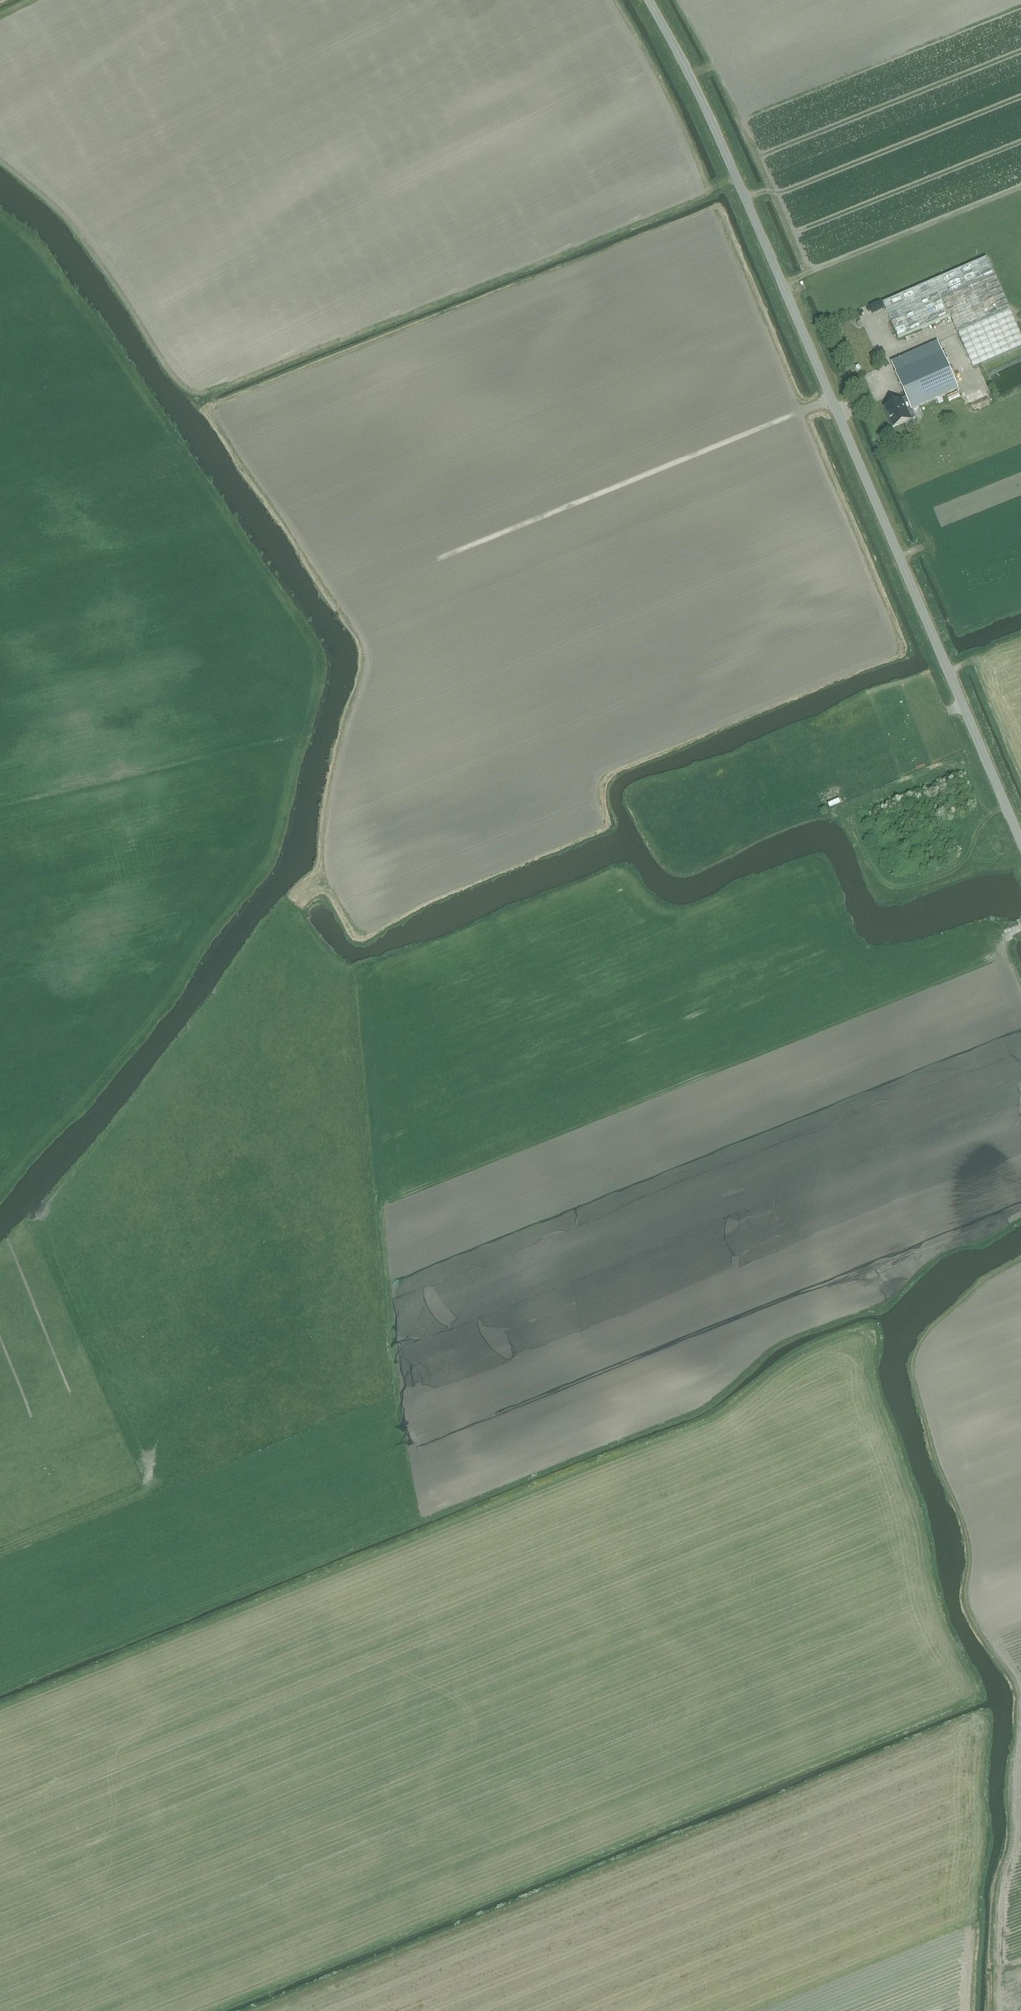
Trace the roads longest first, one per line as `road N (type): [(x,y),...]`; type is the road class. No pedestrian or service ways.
road 1 (unclassified): [(1020,838),(694,84),(649,0)]

